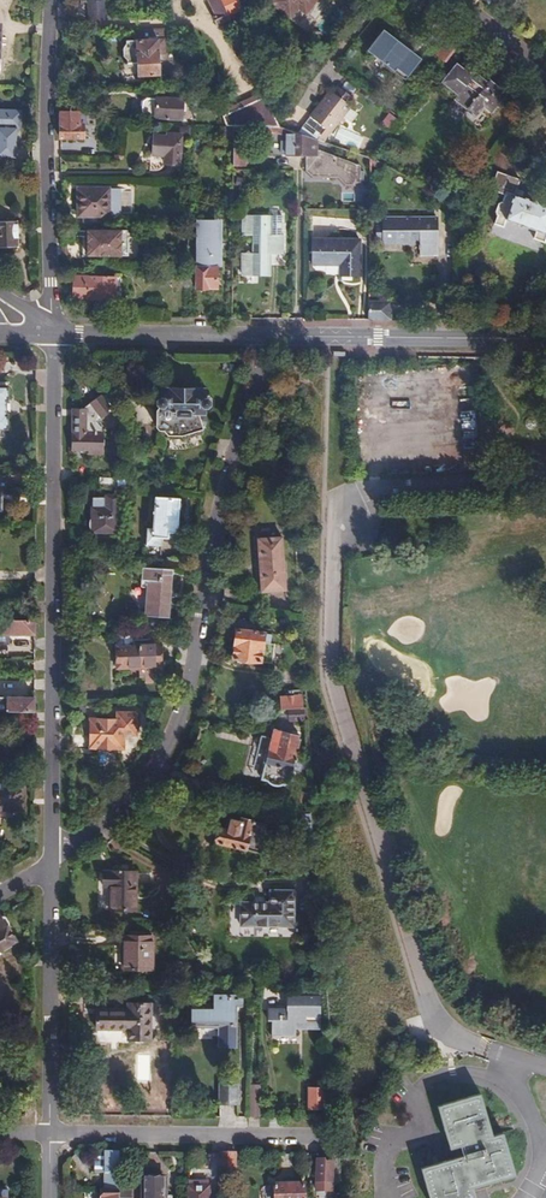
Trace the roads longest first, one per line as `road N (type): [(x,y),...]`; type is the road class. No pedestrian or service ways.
road 1 (residential): [(268,336),(215,501),(192,676),(167,743),(117,809),(52,862)]
road 2 (residential): [(52,862),(51,333)]
road 3 (residential): [(51,333),(49,0)]
road 4 (residential): [(545,341),(268,336)]
road 5 (residential): [(50,1132),(52,862)]
road 6 (residential): [(317,1138),(50,1132)]
road 7 (residential): [(268,336),(51,333)]

